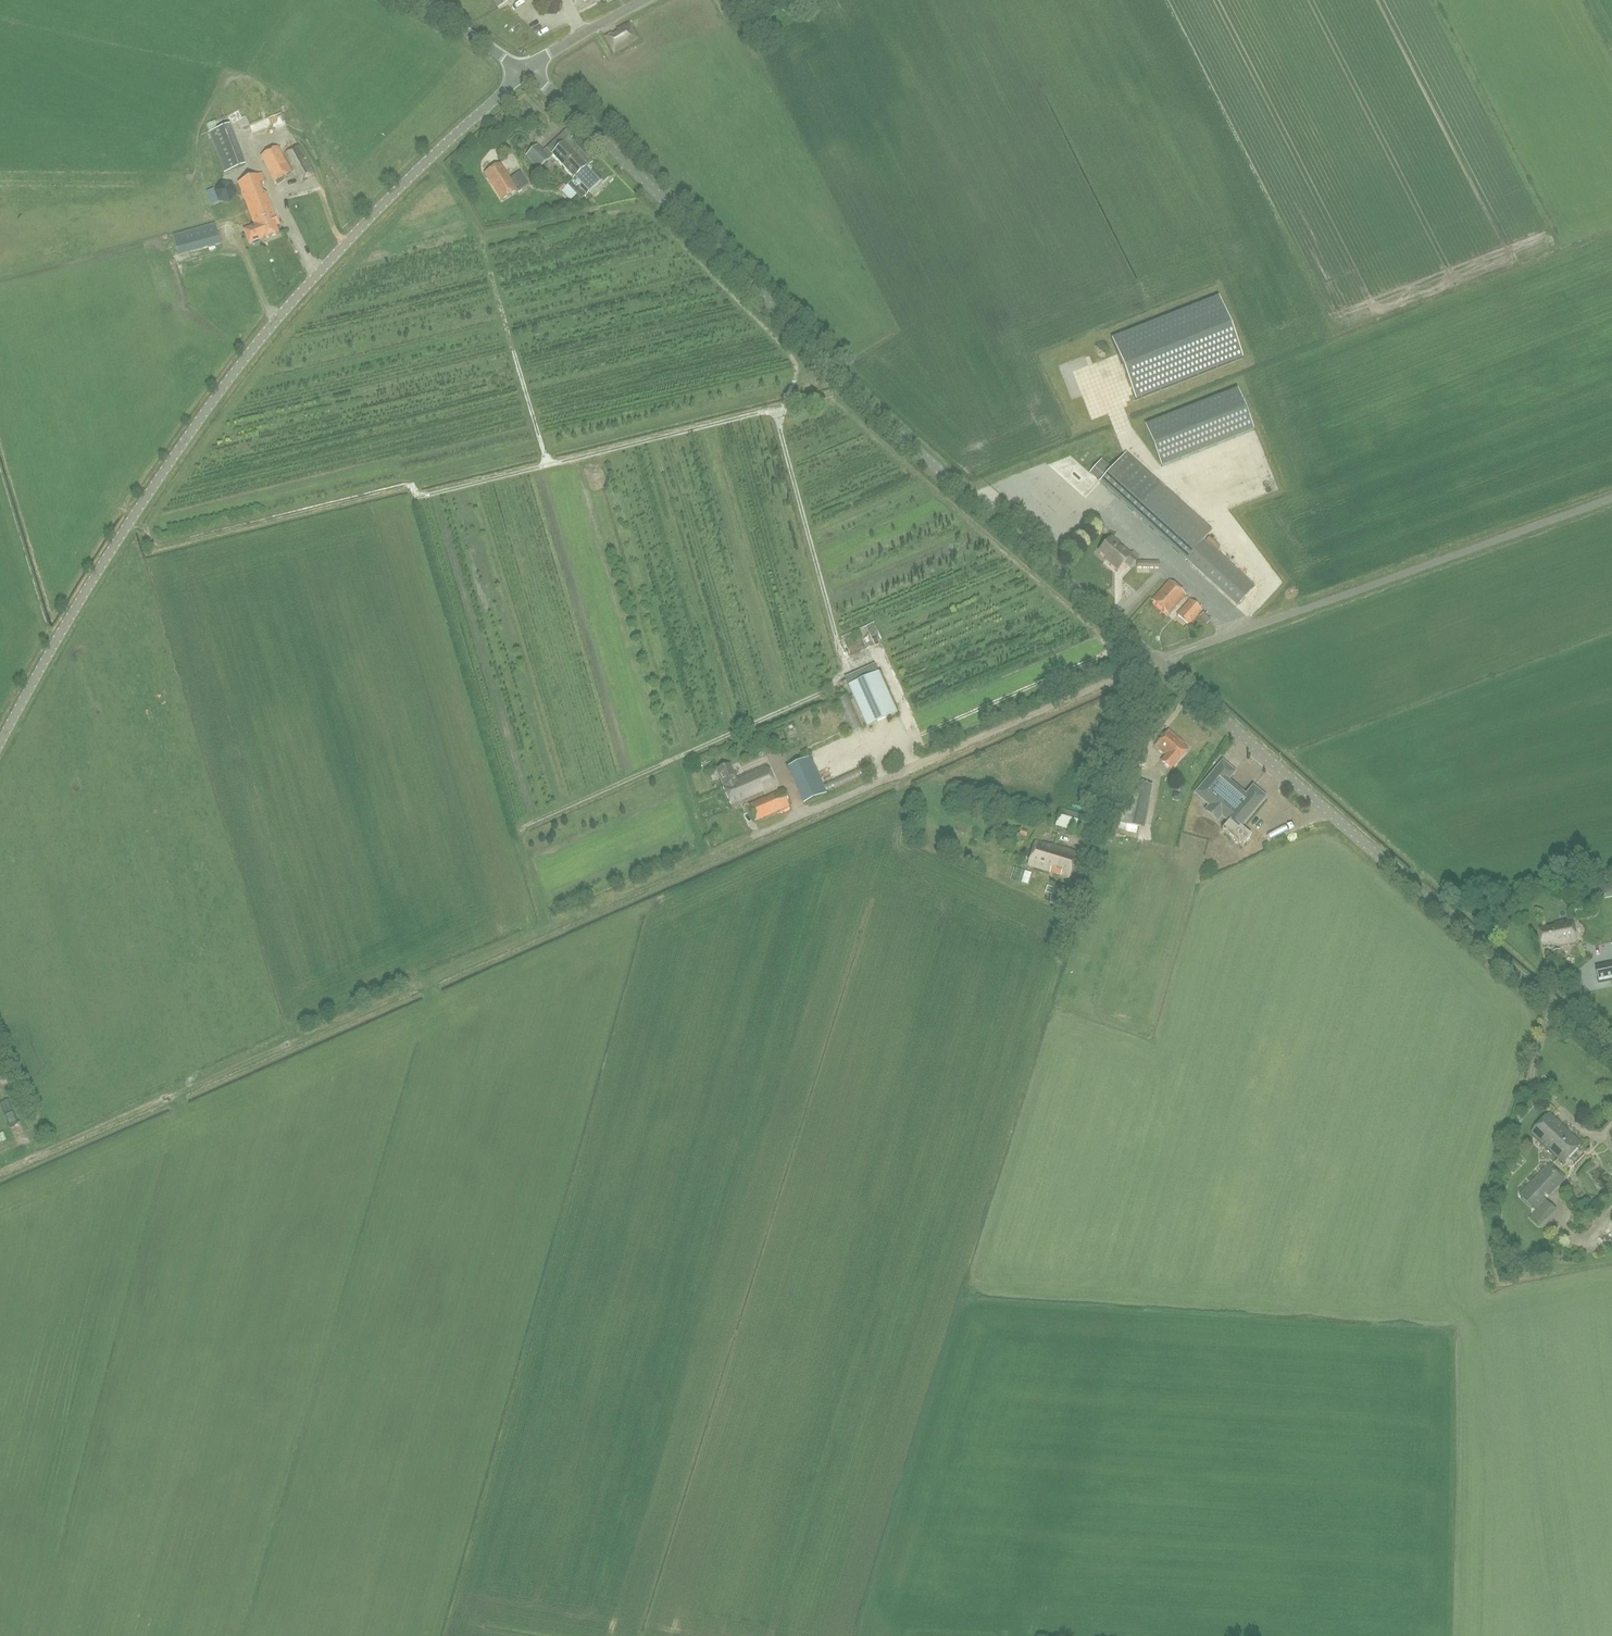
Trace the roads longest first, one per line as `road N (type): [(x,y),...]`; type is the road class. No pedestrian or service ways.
road 1 (track): [(0,1172),(1159,662)]
road 2 (tertiary): [(1159,662),(916,451),(528,69)]
road 3 (unclassified): [(0,742),(124,528),(223,386),(305,285),(528,69)]
road 4 (tertiary): [(1611,1051),(1159,662)]
road 5 (unclassified): [(1159,662),(1611,500)]
road 6 (tertiary): [(528,69),(406,0)]
road 7 (unclassified): [(528,69),(643,0)]

